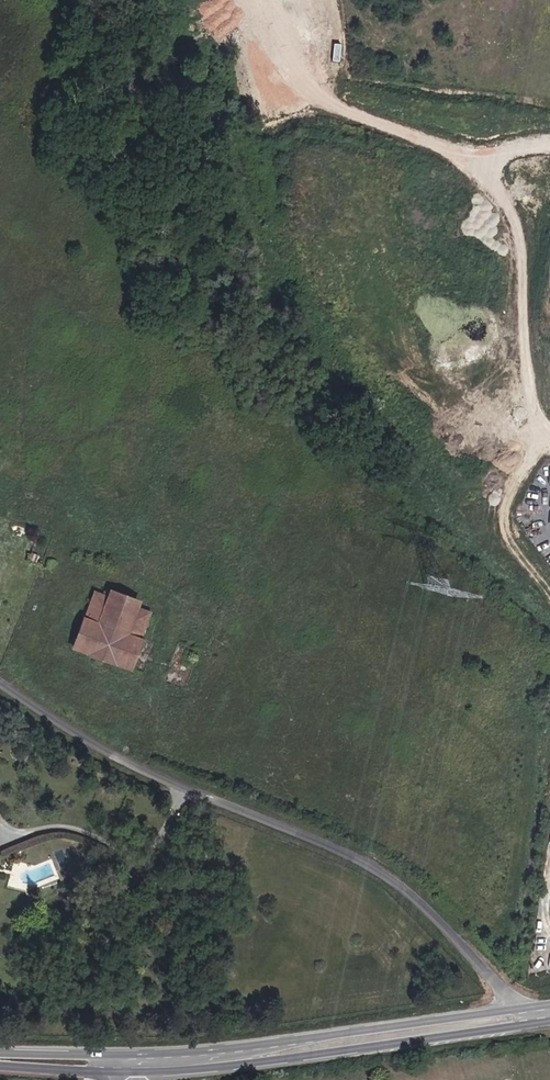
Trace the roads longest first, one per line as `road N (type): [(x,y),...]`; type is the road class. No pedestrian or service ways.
road 1 (unclassified): [(0,685),(115,757),(386,874),(522,1008)]
road 2 (secondary): [(247,1054),(526,1025)]
road 3 (secondary): [(522,1008),(247,1054)]
road 4 (secondary): [(132,1063),(0,1055)]

